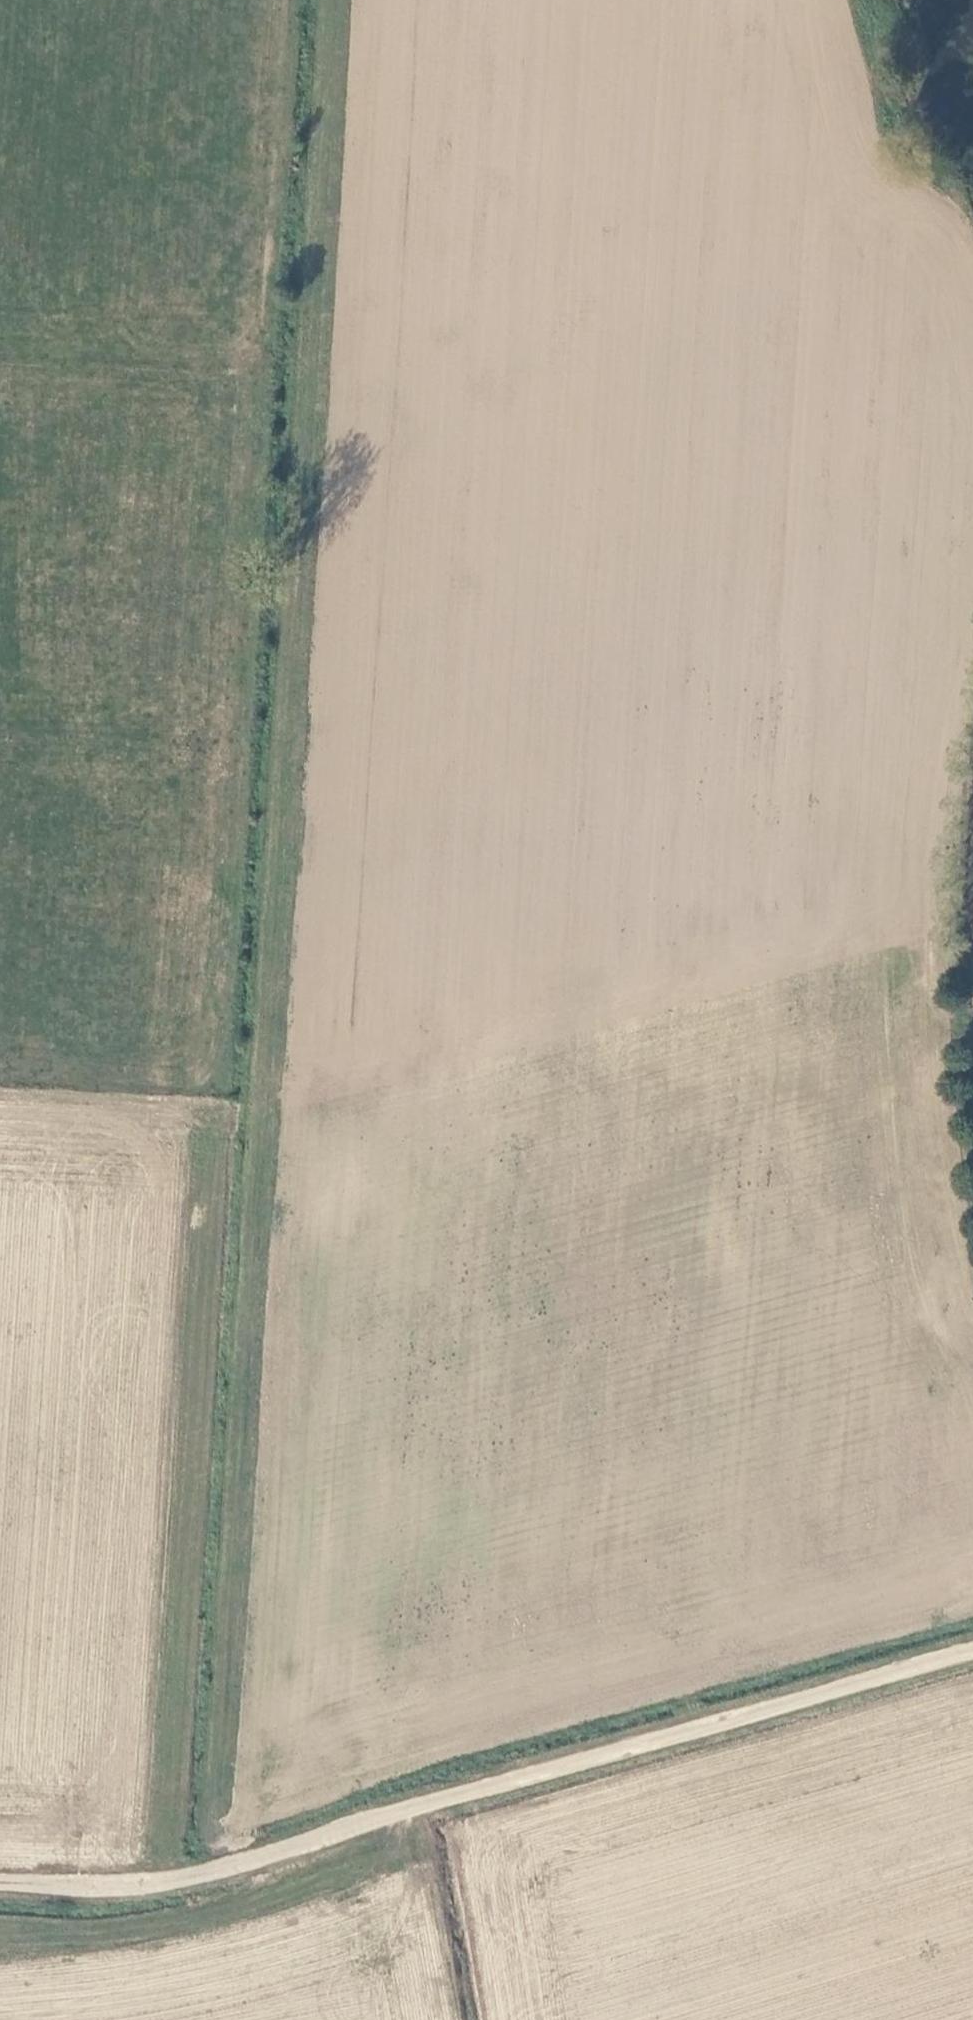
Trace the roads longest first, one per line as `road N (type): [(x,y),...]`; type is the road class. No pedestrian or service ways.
road 1 (track): [(0,1887),(145,1896),(972,1648)]

